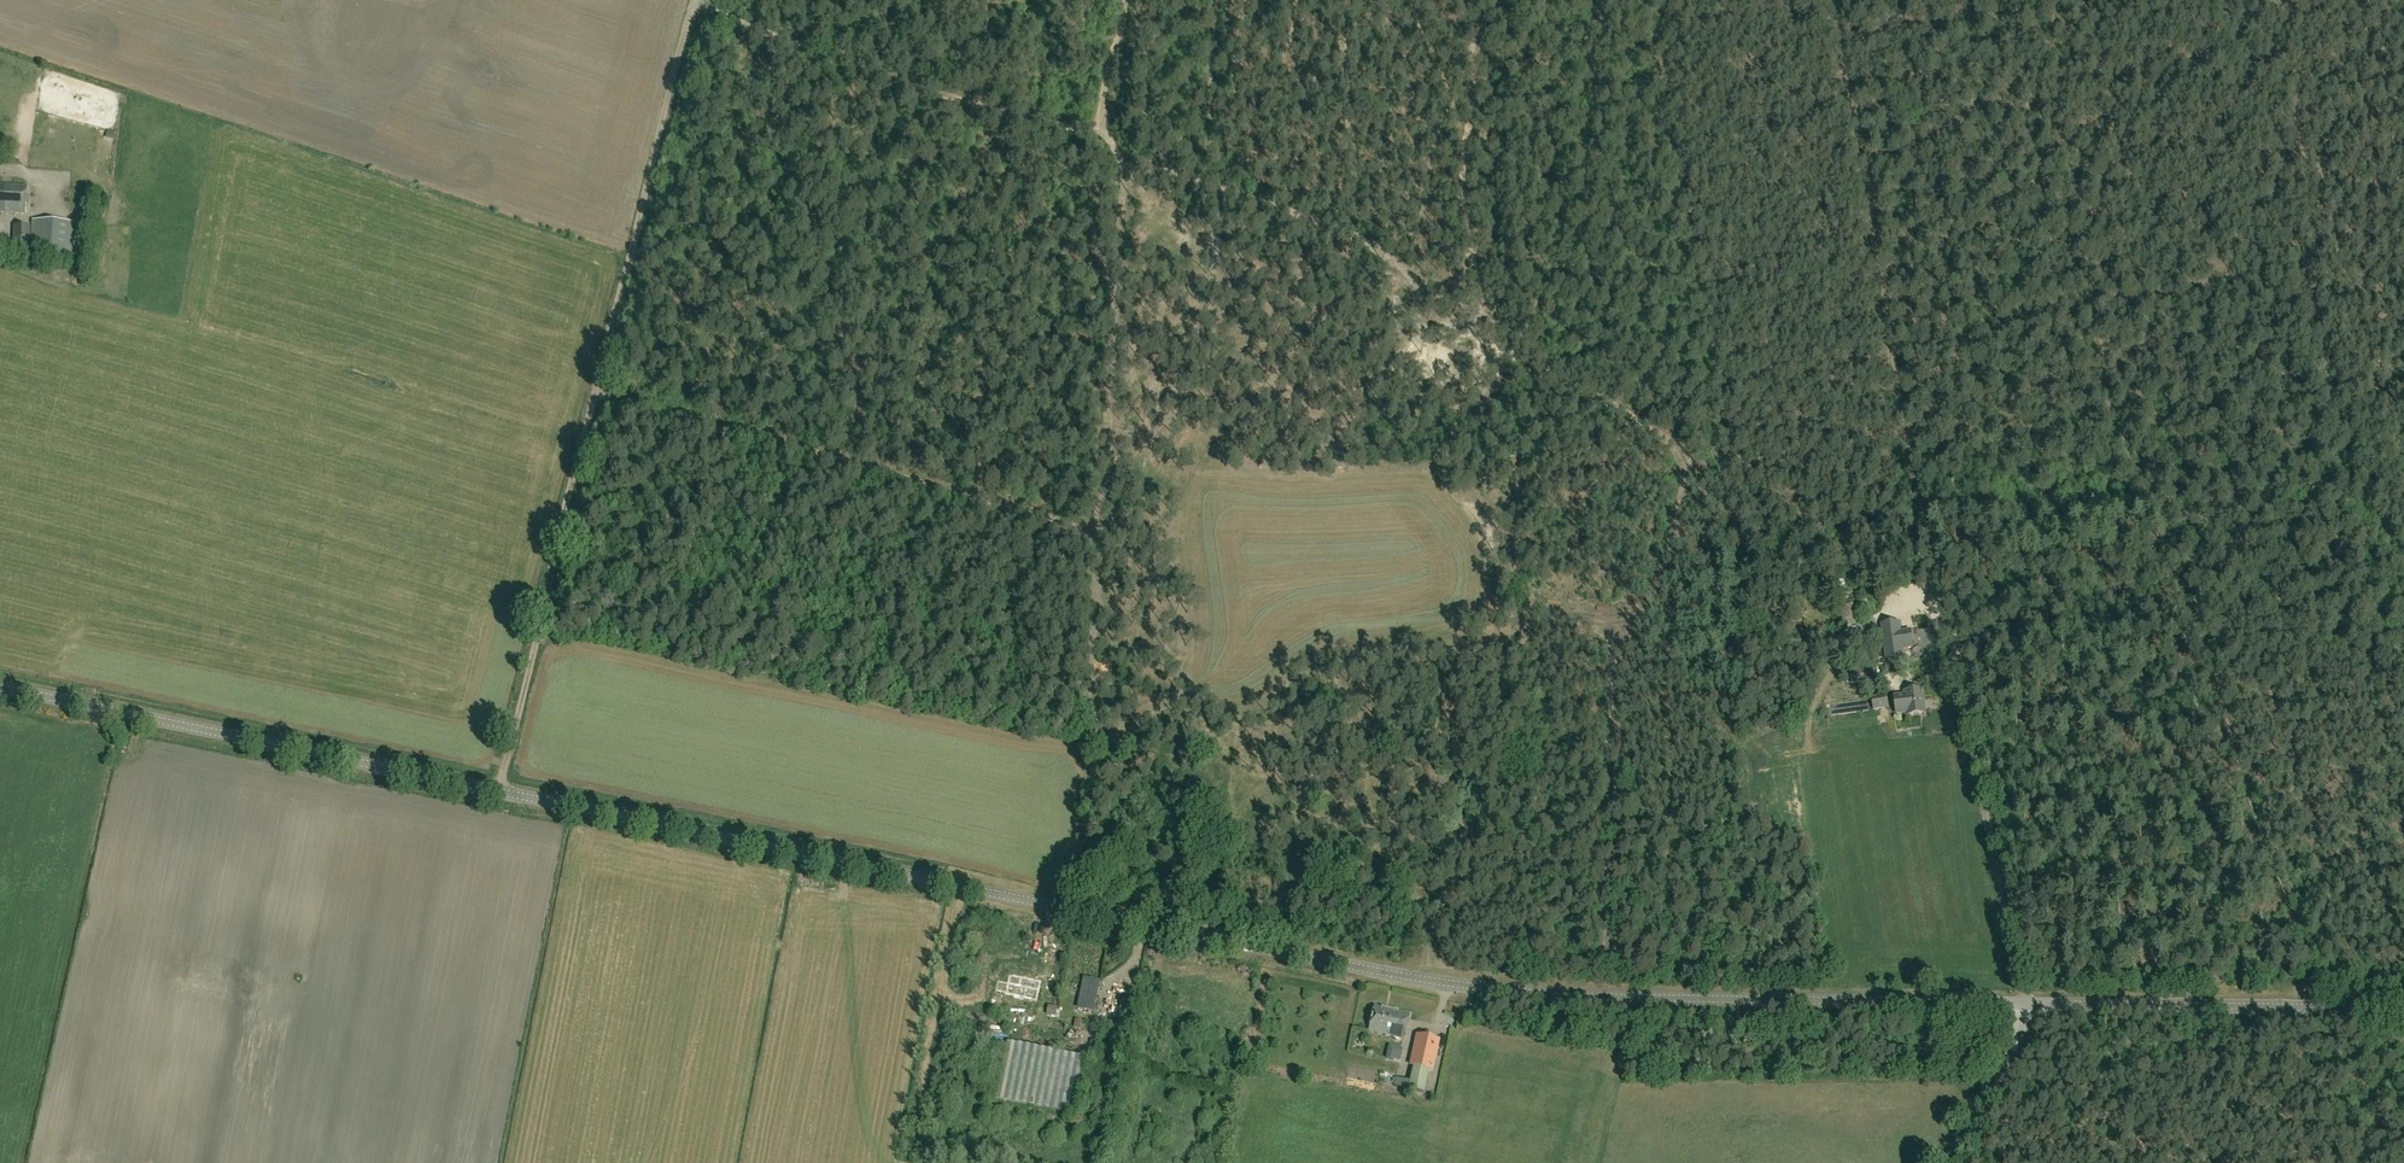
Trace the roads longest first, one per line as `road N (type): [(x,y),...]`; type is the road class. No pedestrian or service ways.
road 1 (tertiary): [(2029,1005),(1548,995),(1414,978),(0,687)]
road 2 (track): [(1831,0),(1935,577),(1958,652),(2029,1005)]
road 3 (track): [(598,380),(1094,536),(1124,171)]
road 4 (track): [(691,0),(496,787)]
road 5 (track): [(695,0),(918,86),(1099,133),(1124,171)]
road 6 (tertiary): [(2327,1007),(2029,1005)]
road 7 (unclassified): [(1944,1162),(2029,1005)]
road 8 (track): [(1099,133),(1124,0)]

